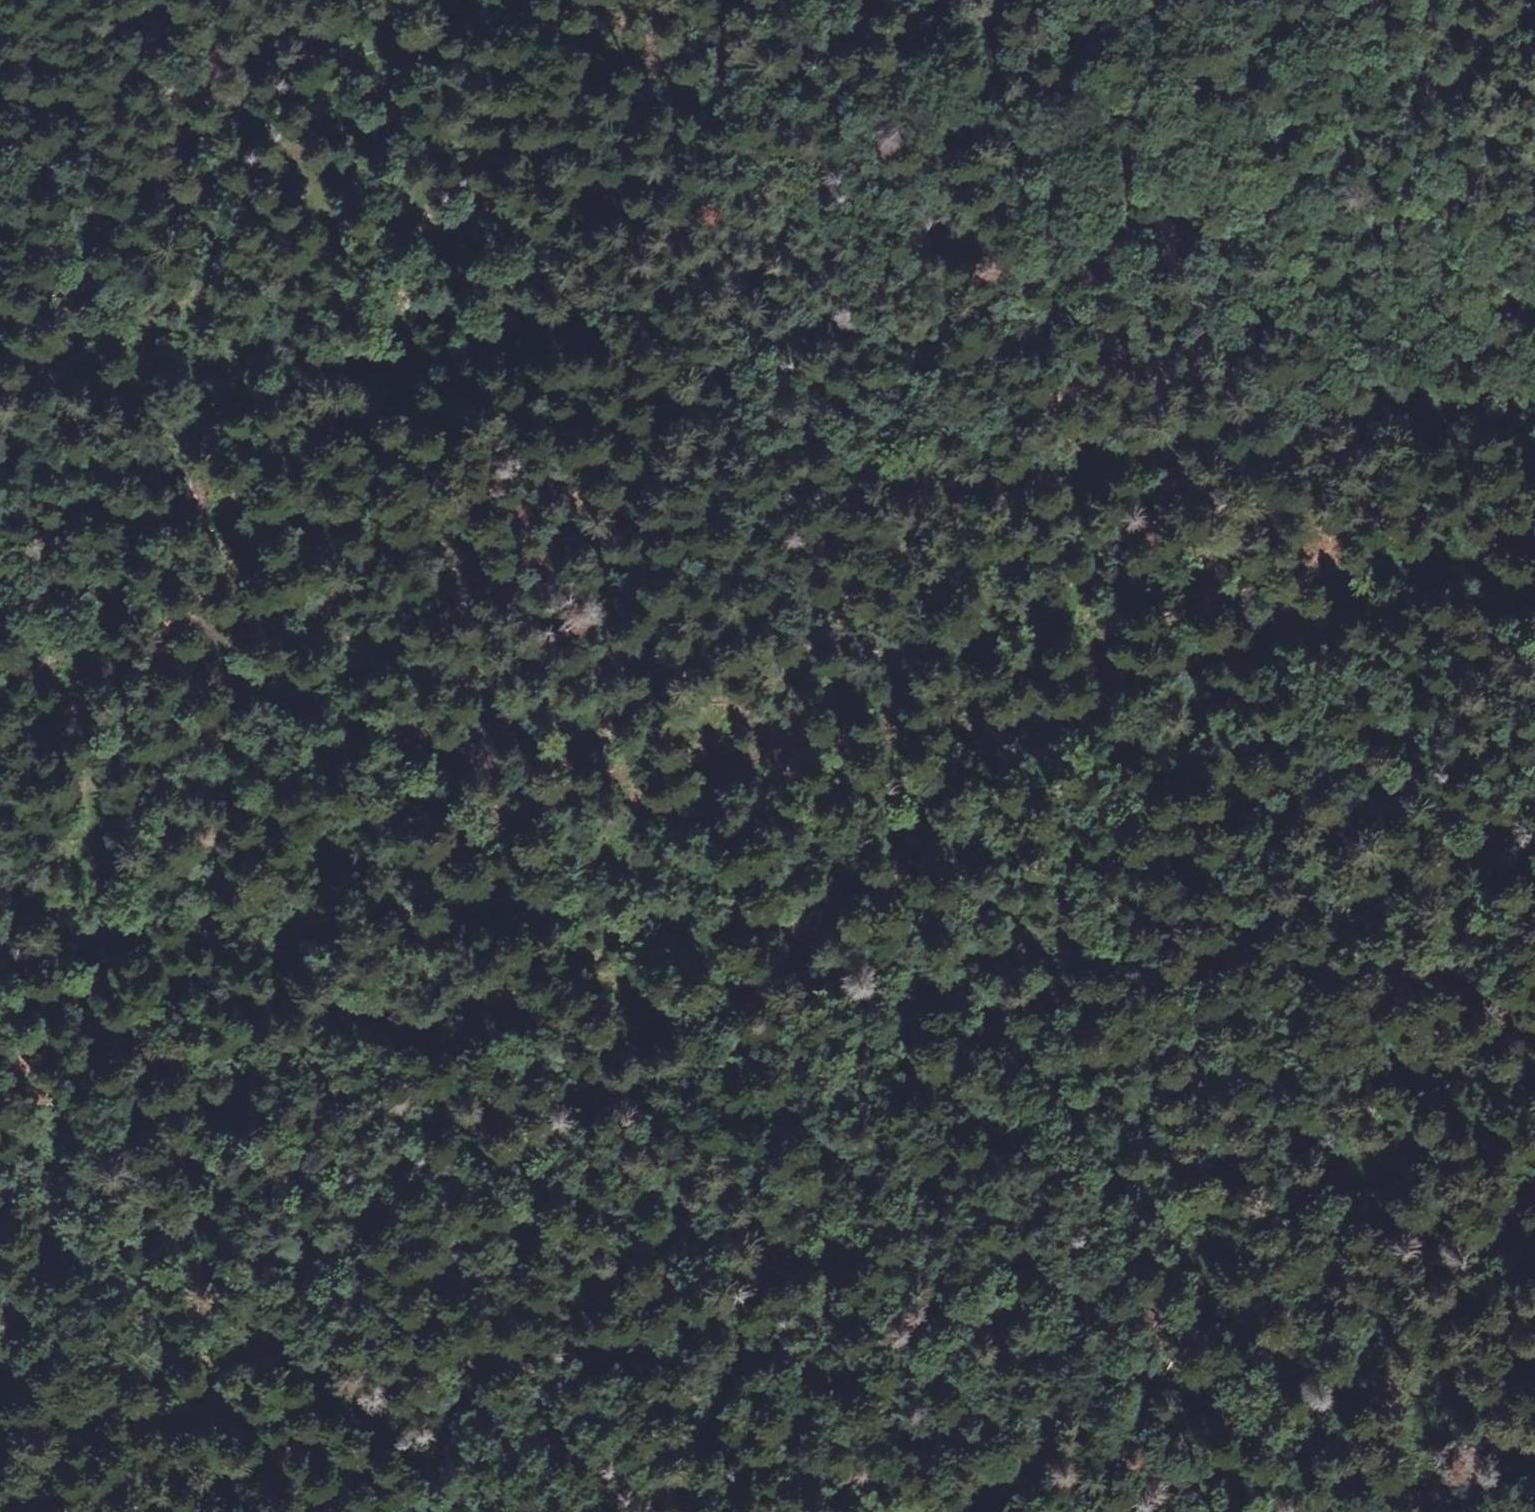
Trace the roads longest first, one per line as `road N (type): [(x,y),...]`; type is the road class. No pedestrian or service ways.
road 1 (track): [(129,0),(186,88),(364,212),(820,428),(1002,458),(1102,457),(1221,451),(1534,401)]
road 2 (track): [(0,1366),(41,1278),(68,1098),(77,995),(65,728),(83,663),(185,455),(198,376),(206,275),(186,88)]

